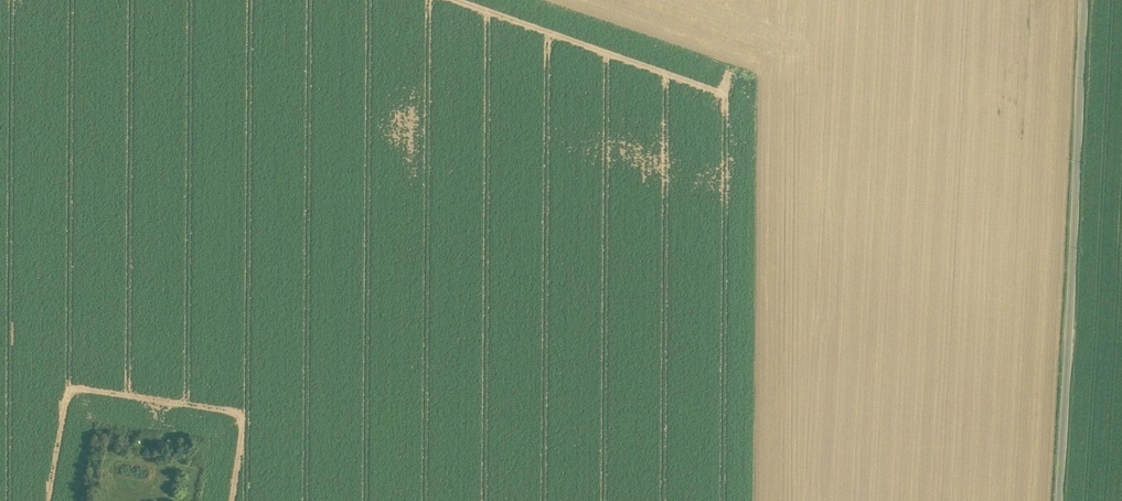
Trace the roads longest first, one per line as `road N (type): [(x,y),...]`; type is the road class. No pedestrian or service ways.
road 1 (tertiary): [(1059,500),(1086,0)]

